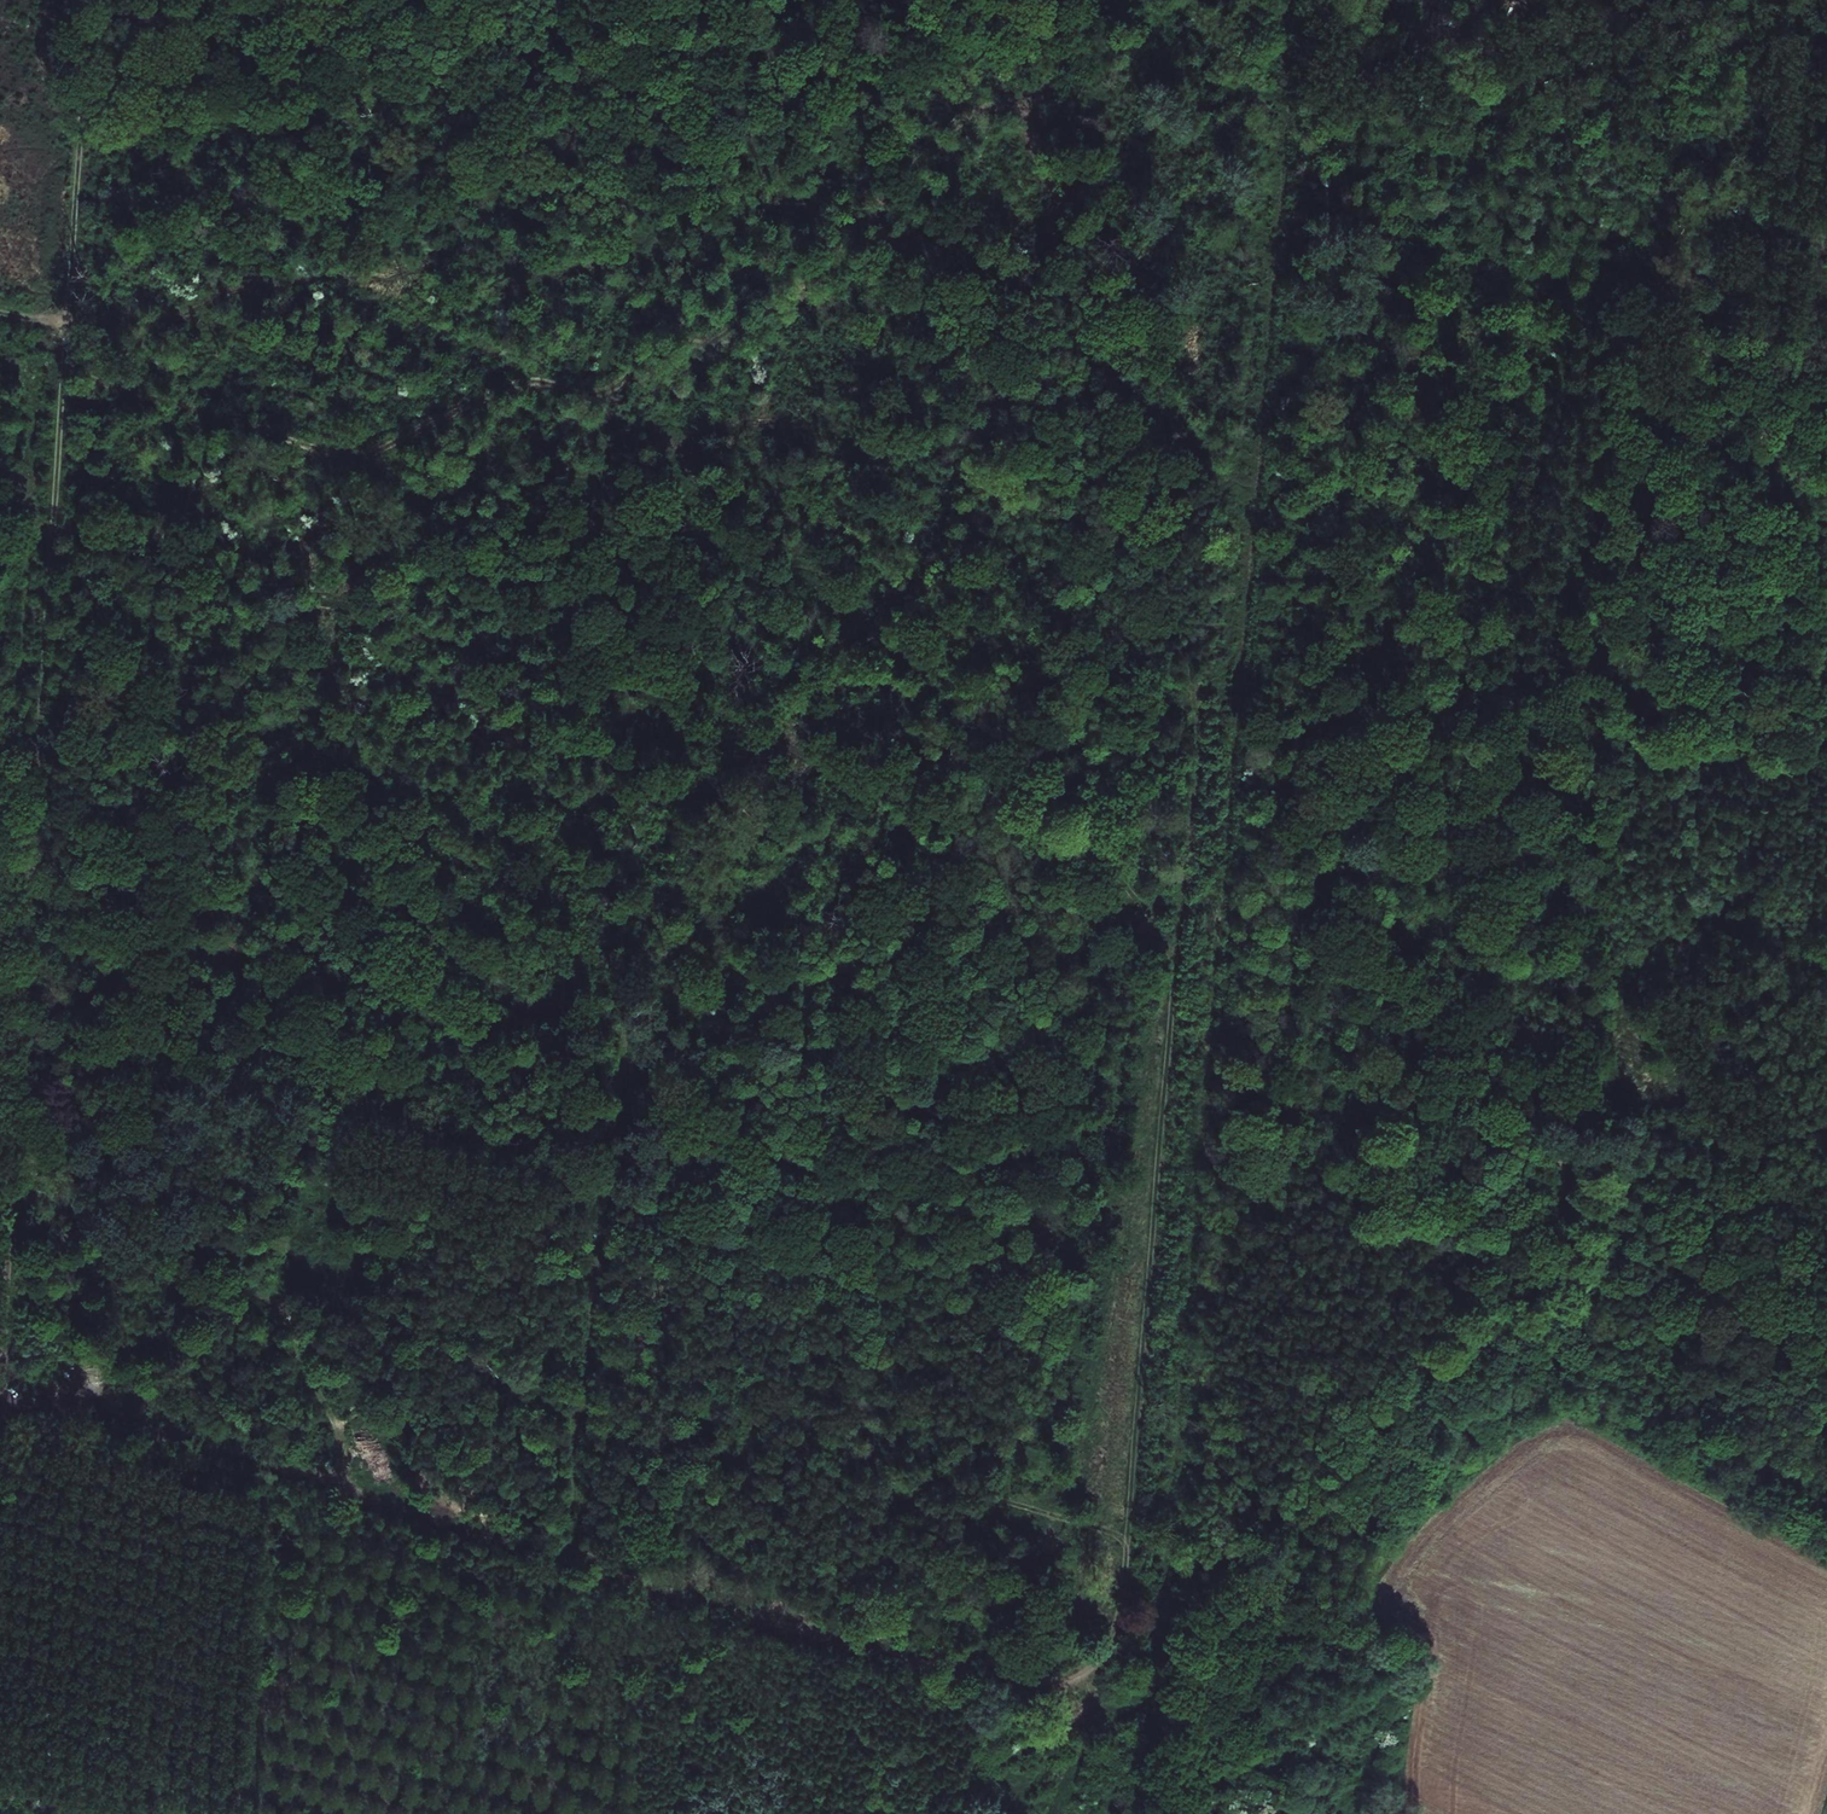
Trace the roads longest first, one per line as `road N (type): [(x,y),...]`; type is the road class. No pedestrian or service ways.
road 1 (track): [(56,328),(0,1087)]
road 2 (track): [(0,312),(56,328),(88,0)]
road 3 (track): [(1223,1813),(1309,1552)]

